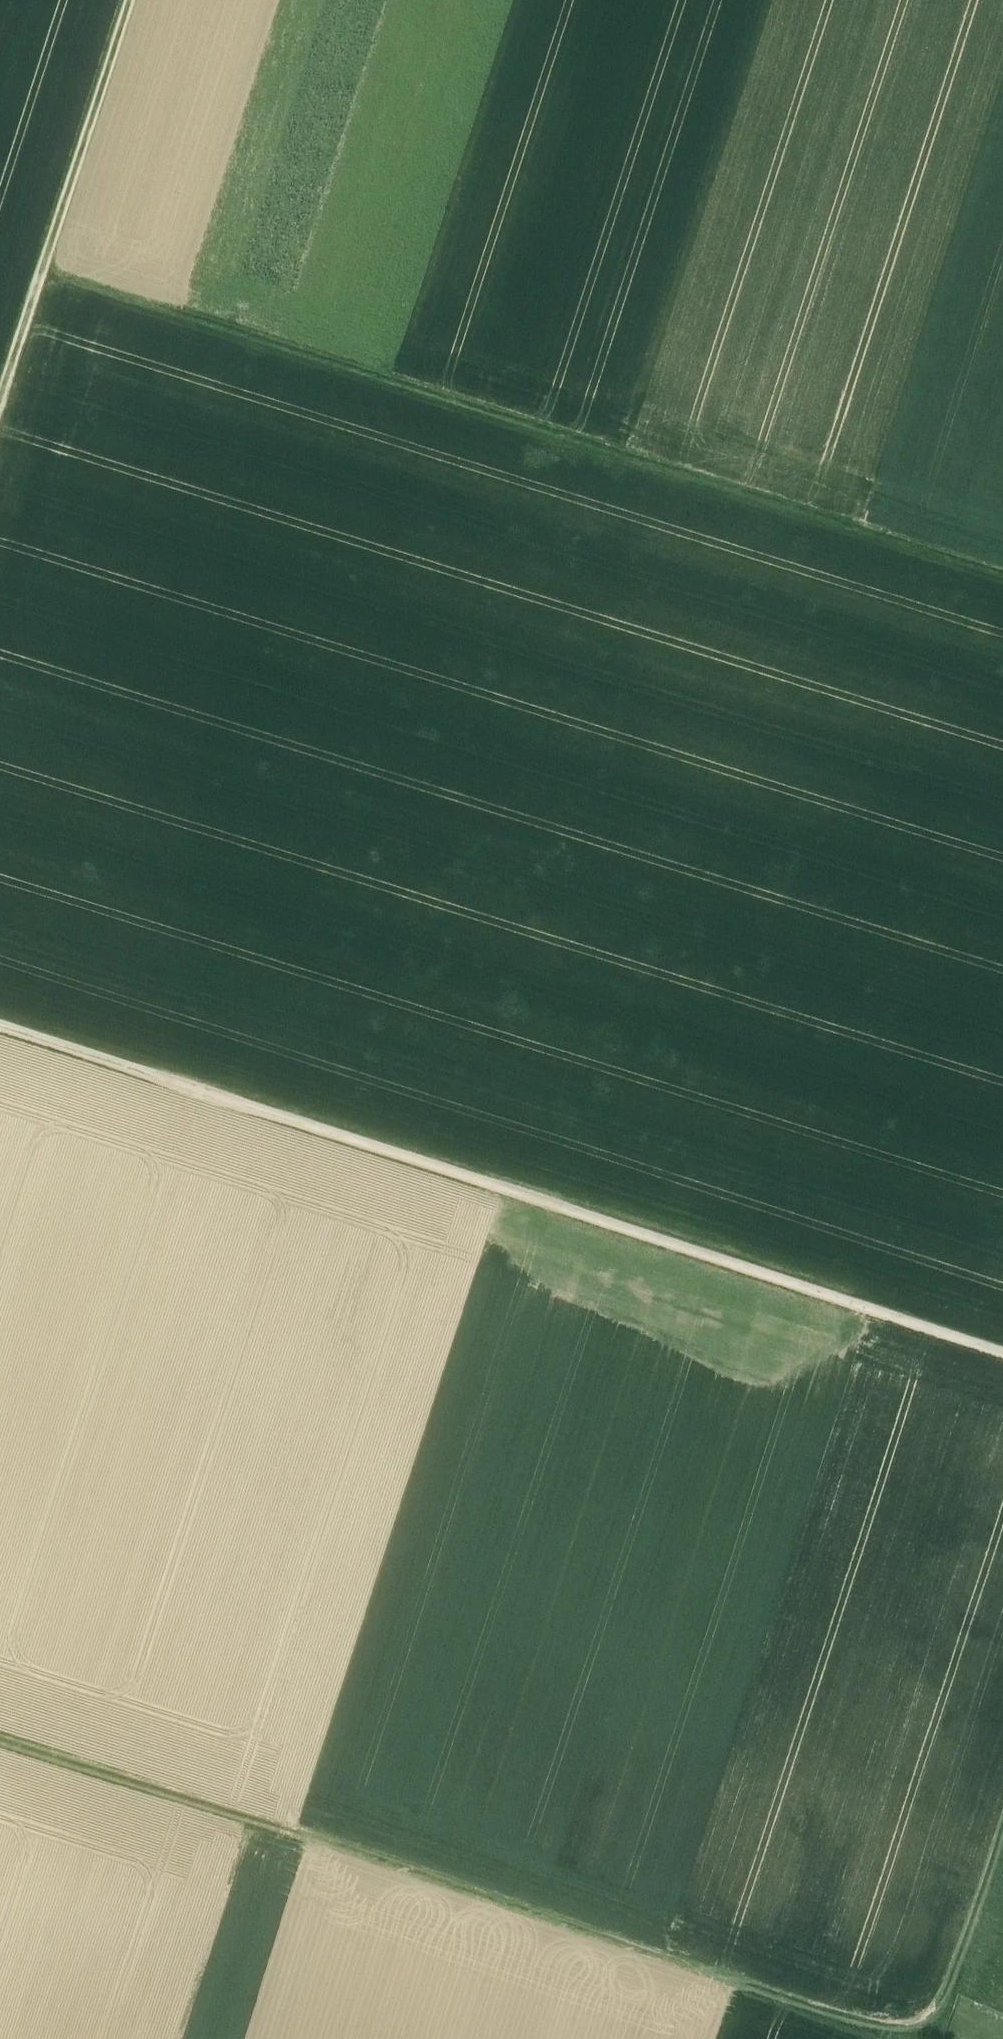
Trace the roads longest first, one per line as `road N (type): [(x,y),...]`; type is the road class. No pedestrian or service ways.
road 1 (track): [(1002,1354),(0,1025)]
road 2 (track): [(43,270),(1002,571)]
road 3 (track): [(0,1739),(919,2038)]
road 4 (track): [(130,0),(0,402)]
road 5 (track): [(935,2038),(1002,1833)]

